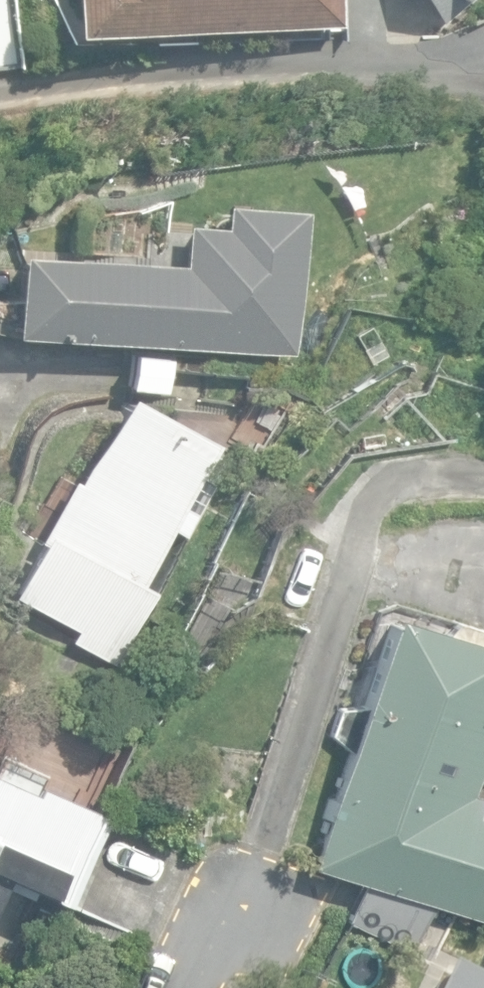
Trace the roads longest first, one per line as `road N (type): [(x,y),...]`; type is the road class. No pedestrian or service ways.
road 1 (residential): [(205,987),(263,871)]

